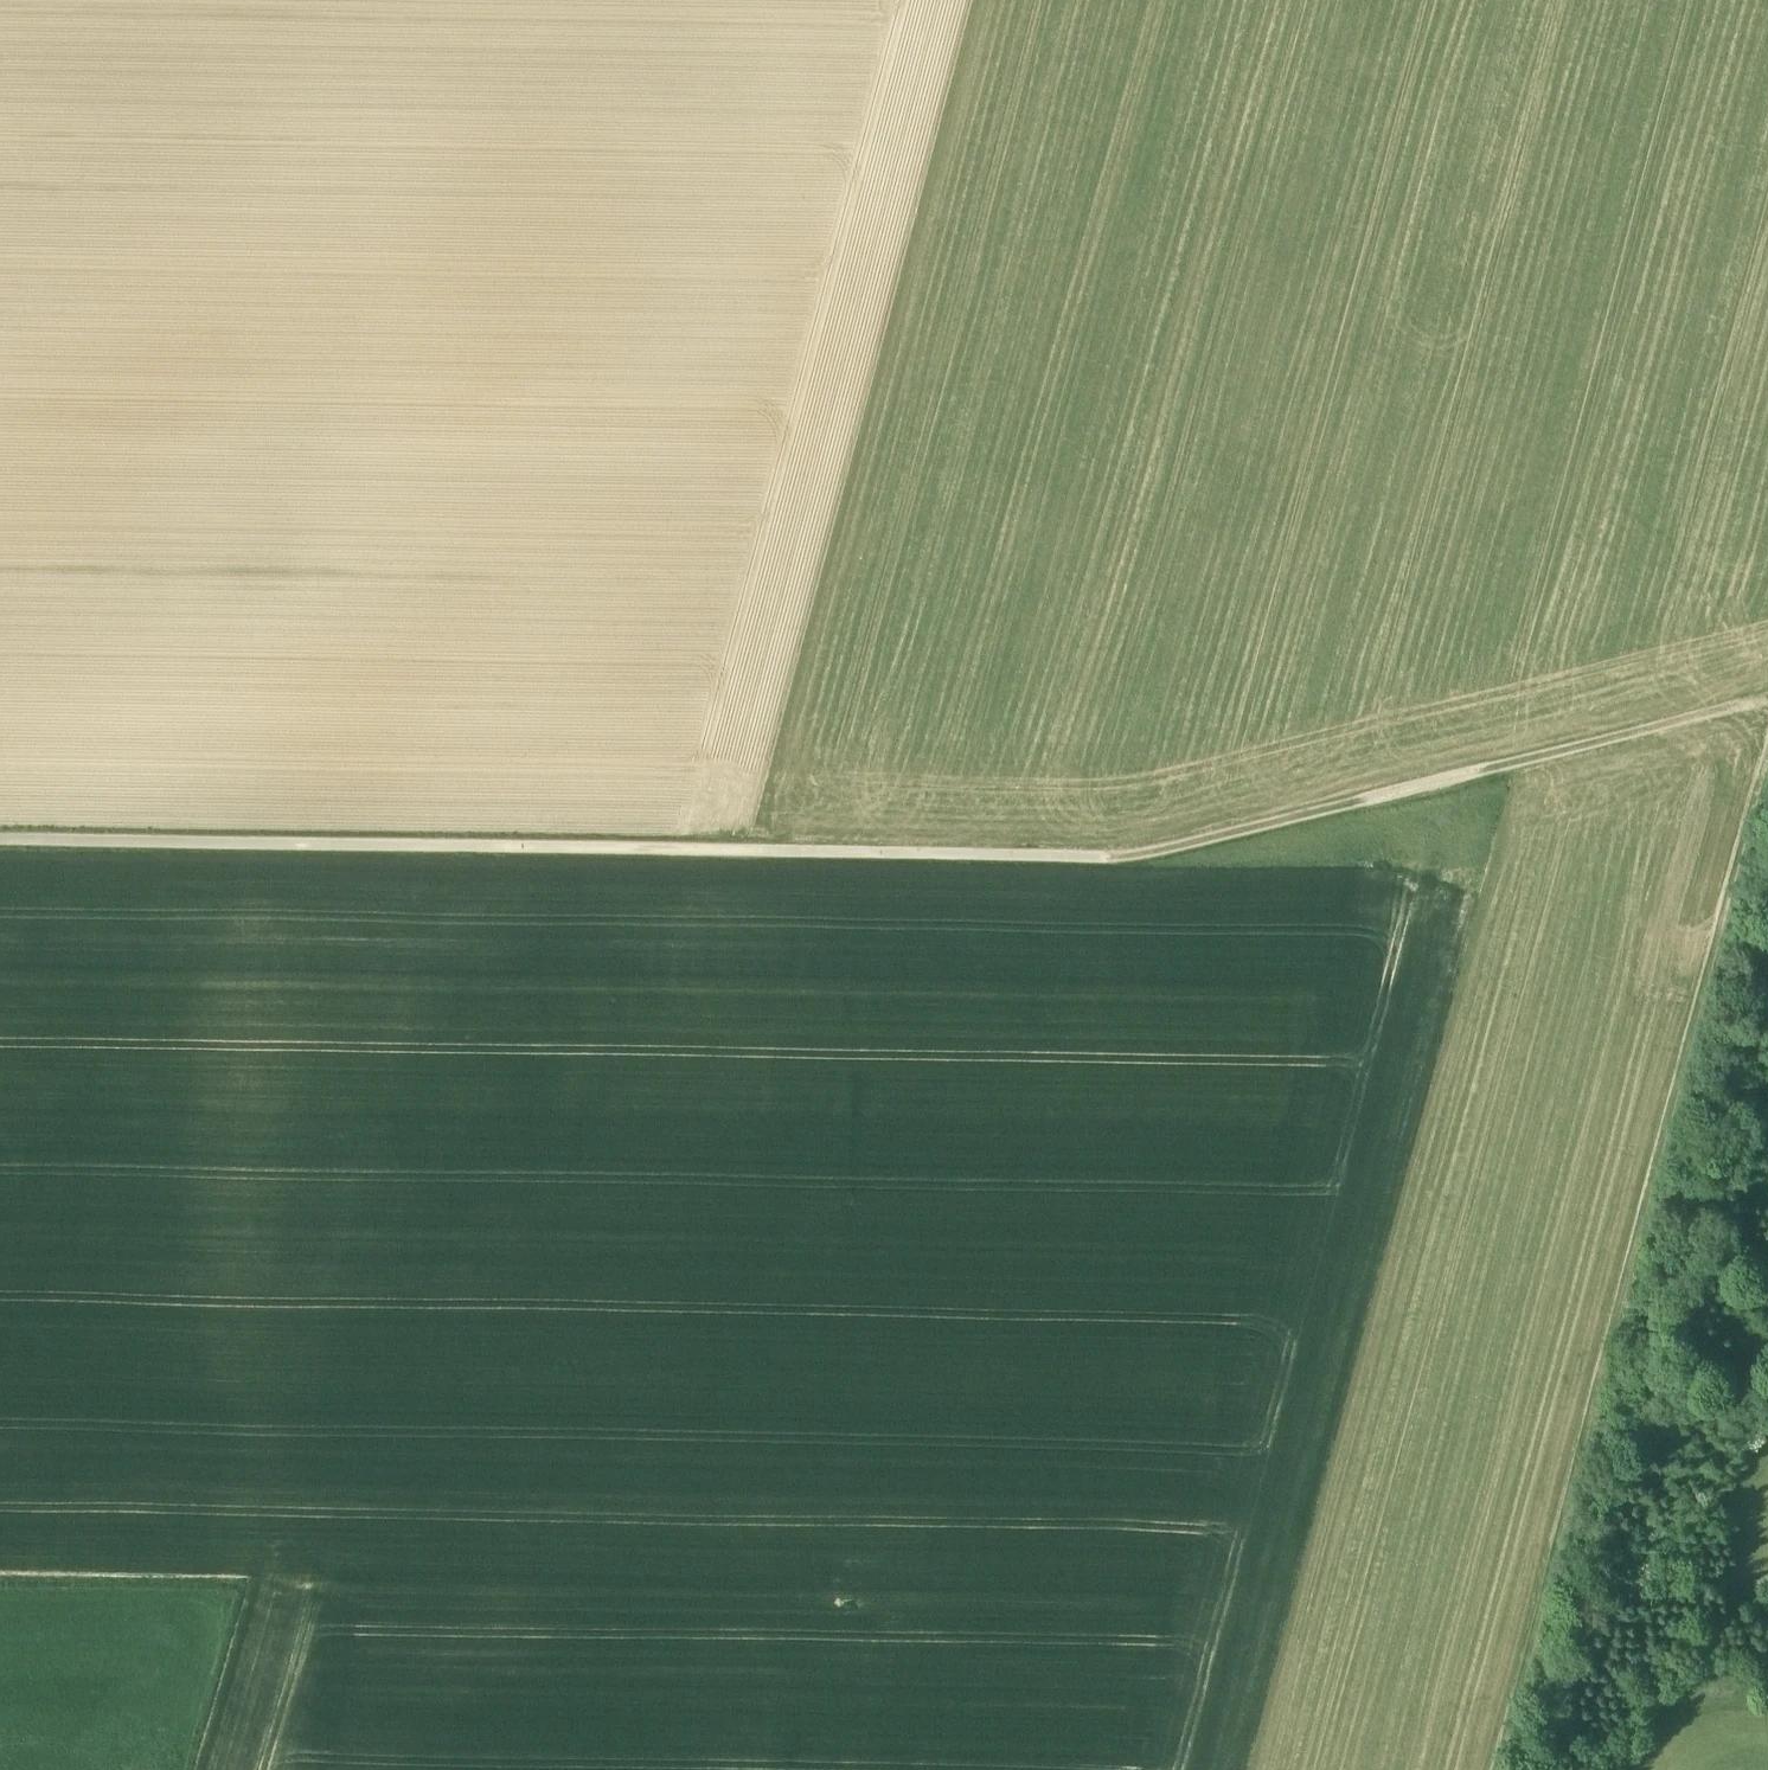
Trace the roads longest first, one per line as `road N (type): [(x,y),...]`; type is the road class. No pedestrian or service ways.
road 1 (track): [(0,852),(1132,869),(1231,852),(1767,717)]
road 2 (track): [(1500,1769),(1767,820)]

